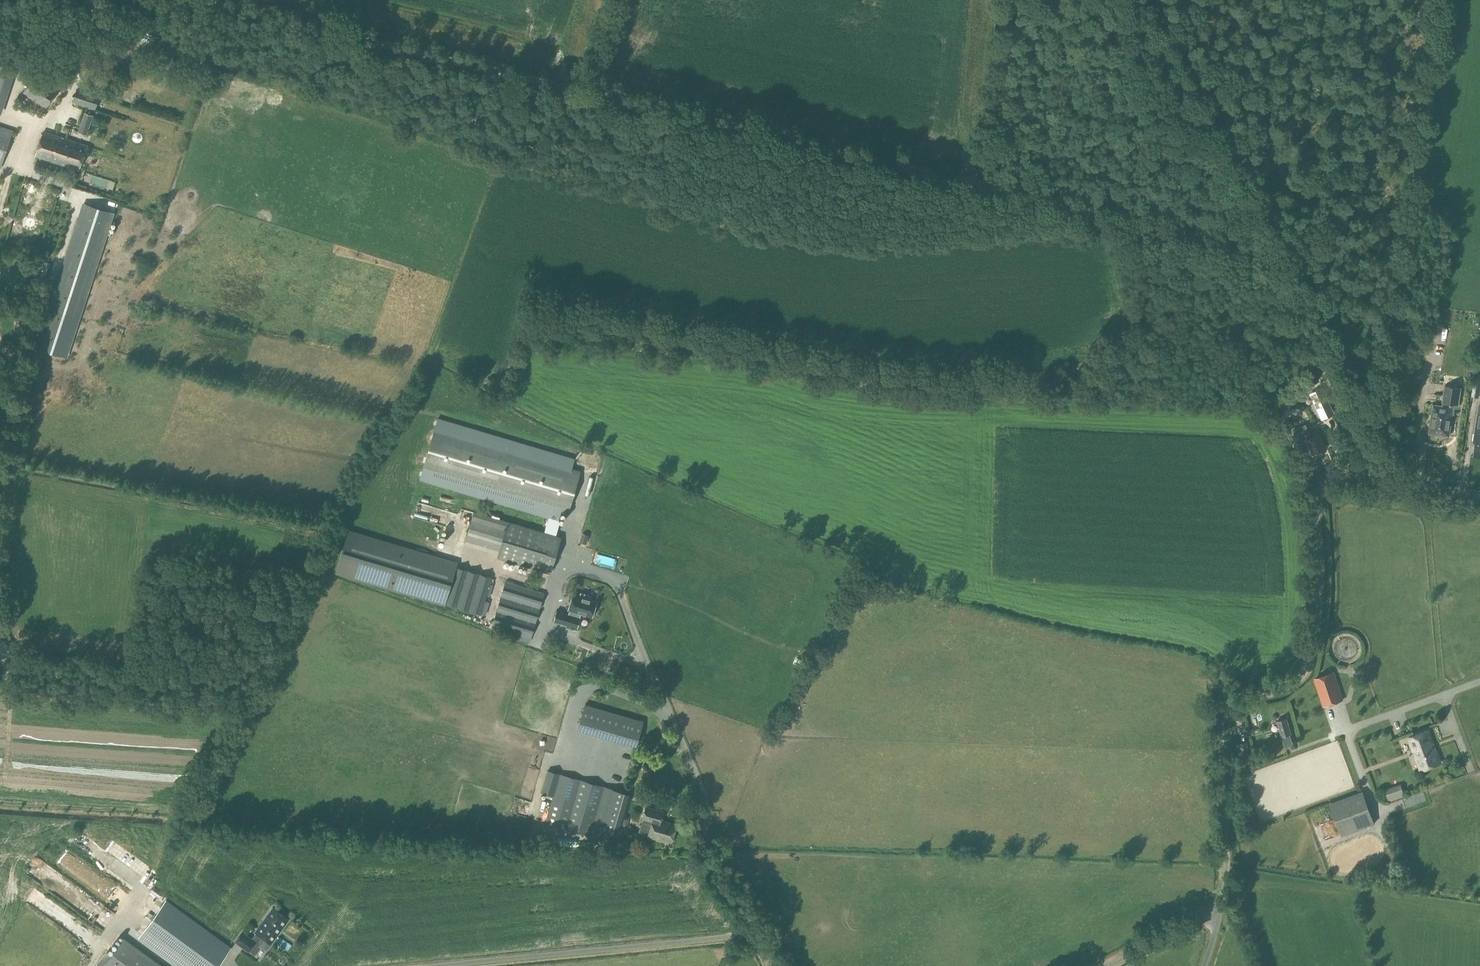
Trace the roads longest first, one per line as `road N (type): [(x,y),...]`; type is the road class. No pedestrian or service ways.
road 1 (track): [(1271,255),(196,0)]
road 2 (unclassified): [(1105,965),(1201,919),(1223,898),(1219,719),(1292,683),(1313,636),(1318,494),(1330,480),(1373,467)]
road 3 (unclassified): [(1373,467),(1271,255),(1128,0)]
road 4 (unclassified): [(443,965),(754,934)]
road 5 (unclassified): [(654,676),(705,797),(705,851),(754,934)]

